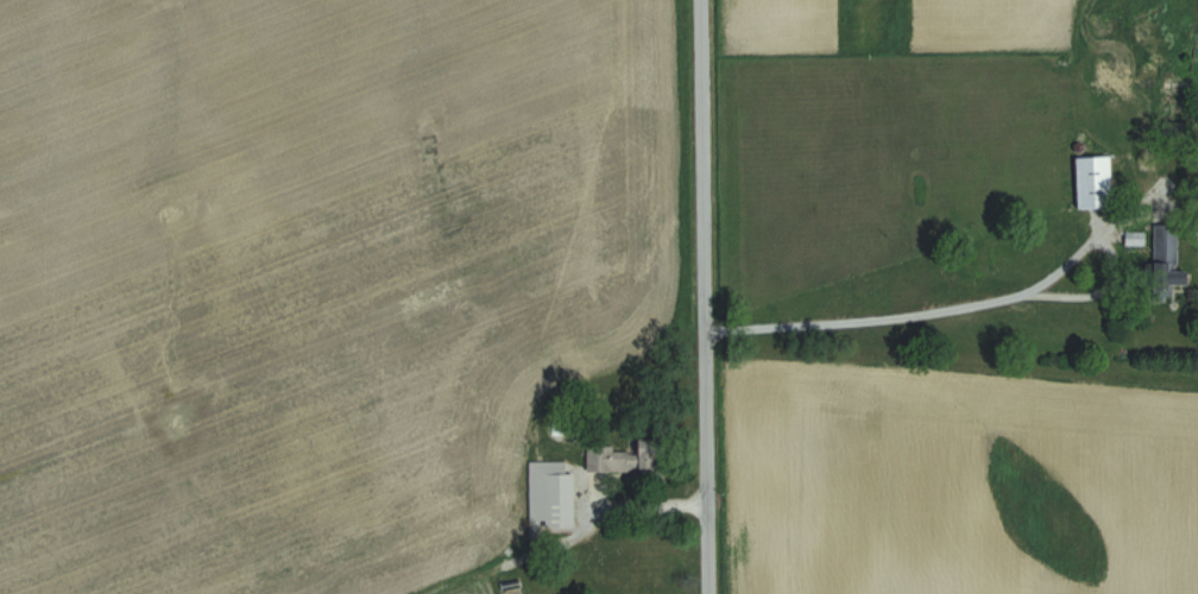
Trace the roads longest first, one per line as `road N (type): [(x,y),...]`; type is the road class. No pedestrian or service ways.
road 1 (residential): [(700,593),(694,0)]
road 2 (residential): [(694,309),(855,311),(997,292),(1066,257),(1096,211),(1134,210)]

